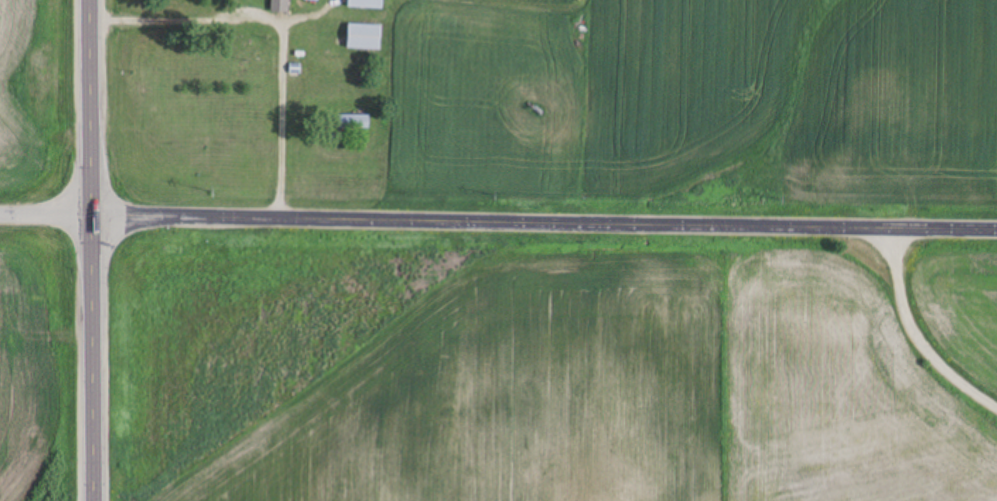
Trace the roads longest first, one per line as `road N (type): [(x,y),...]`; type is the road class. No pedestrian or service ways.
road 1 (tertiary): [(93,220),(996,238)]
road 2 (trunk): [(95,500),(91,0)]
road 3 (residential): [(996,407),(925,351),(903,311),(896,236)]

